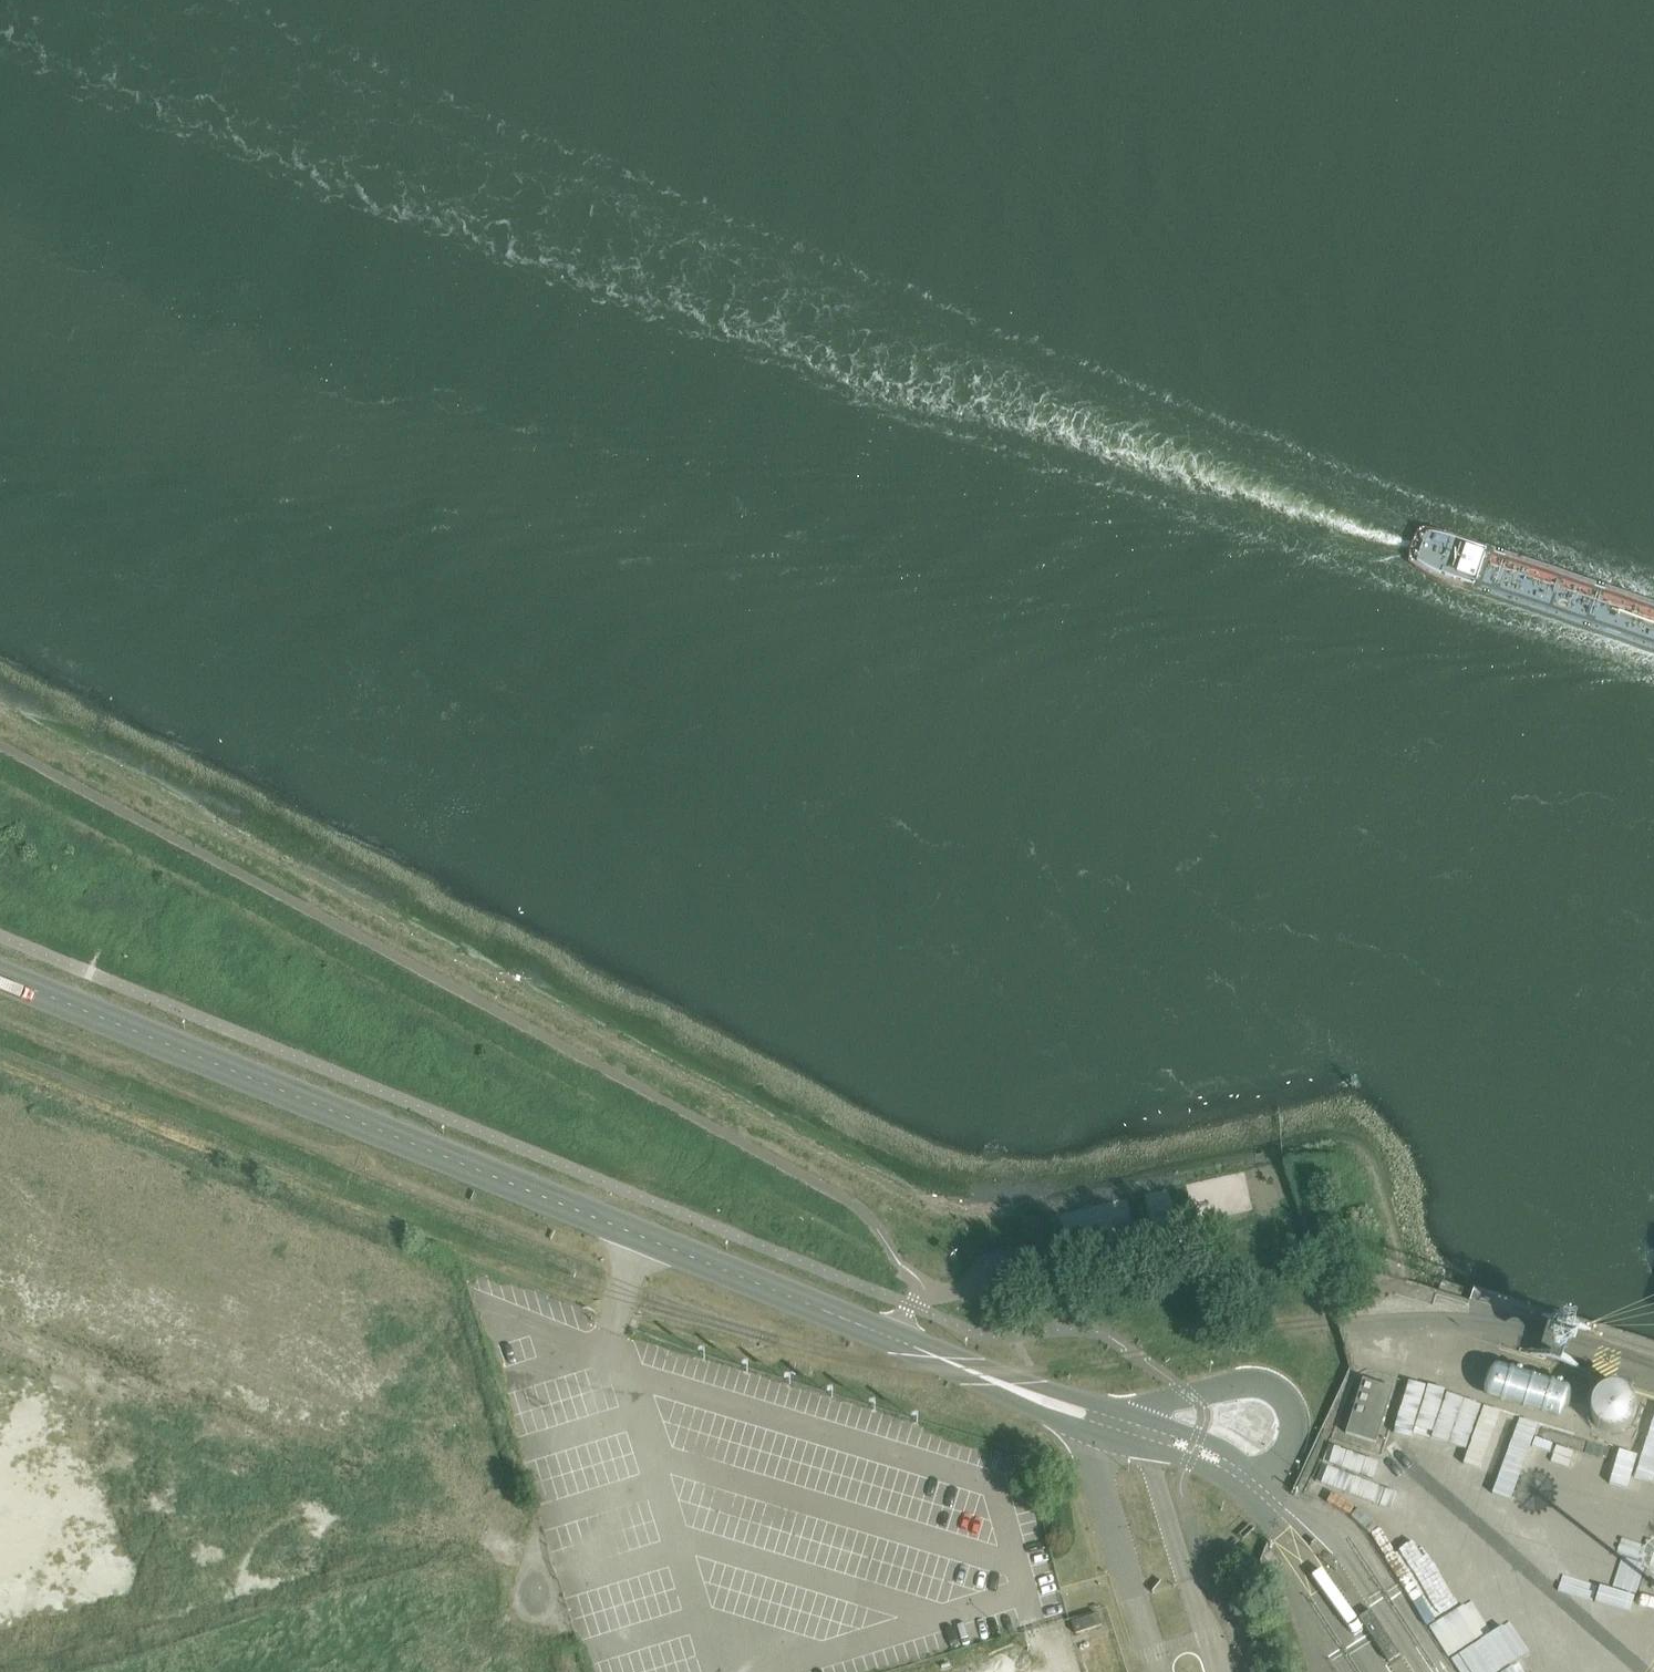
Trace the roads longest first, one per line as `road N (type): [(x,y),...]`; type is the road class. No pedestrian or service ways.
road 1 (tertiary): [(1117,1430),(0,981)]
road 2 (unclassified): [(1245,1492),(1271,1479),(1289,1454),(1286,1406),(1269,1390),(1240,1387),(1190,1398),(1117,1430)]
road 3 (tertiary): [(1245,1492),(1193,1454),(1117,1430)]

